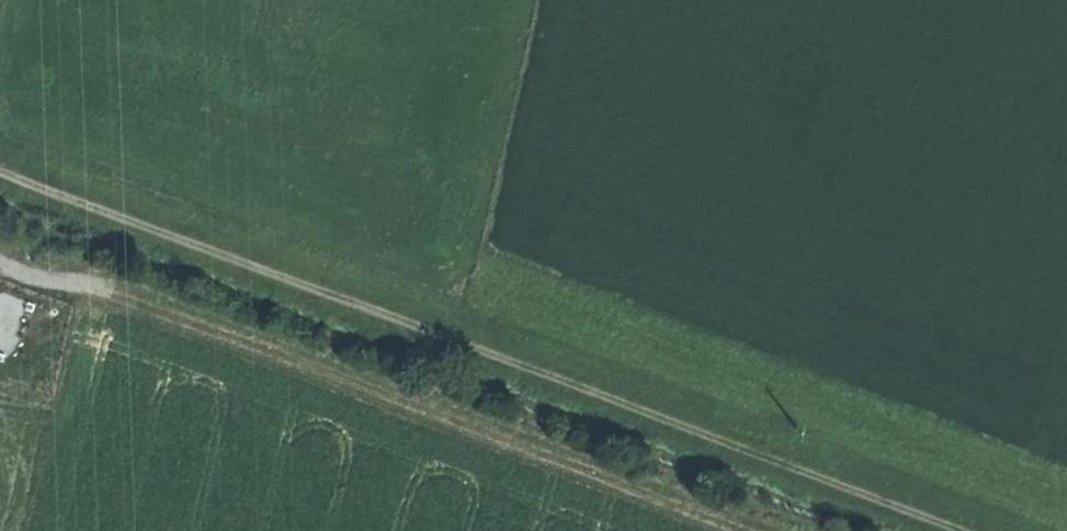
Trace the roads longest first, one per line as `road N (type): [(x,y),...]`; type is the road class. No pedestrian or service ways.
road 1 (track): [(0,178),(949,530)]
road 2 (track): [(719,530),(0,258)]

